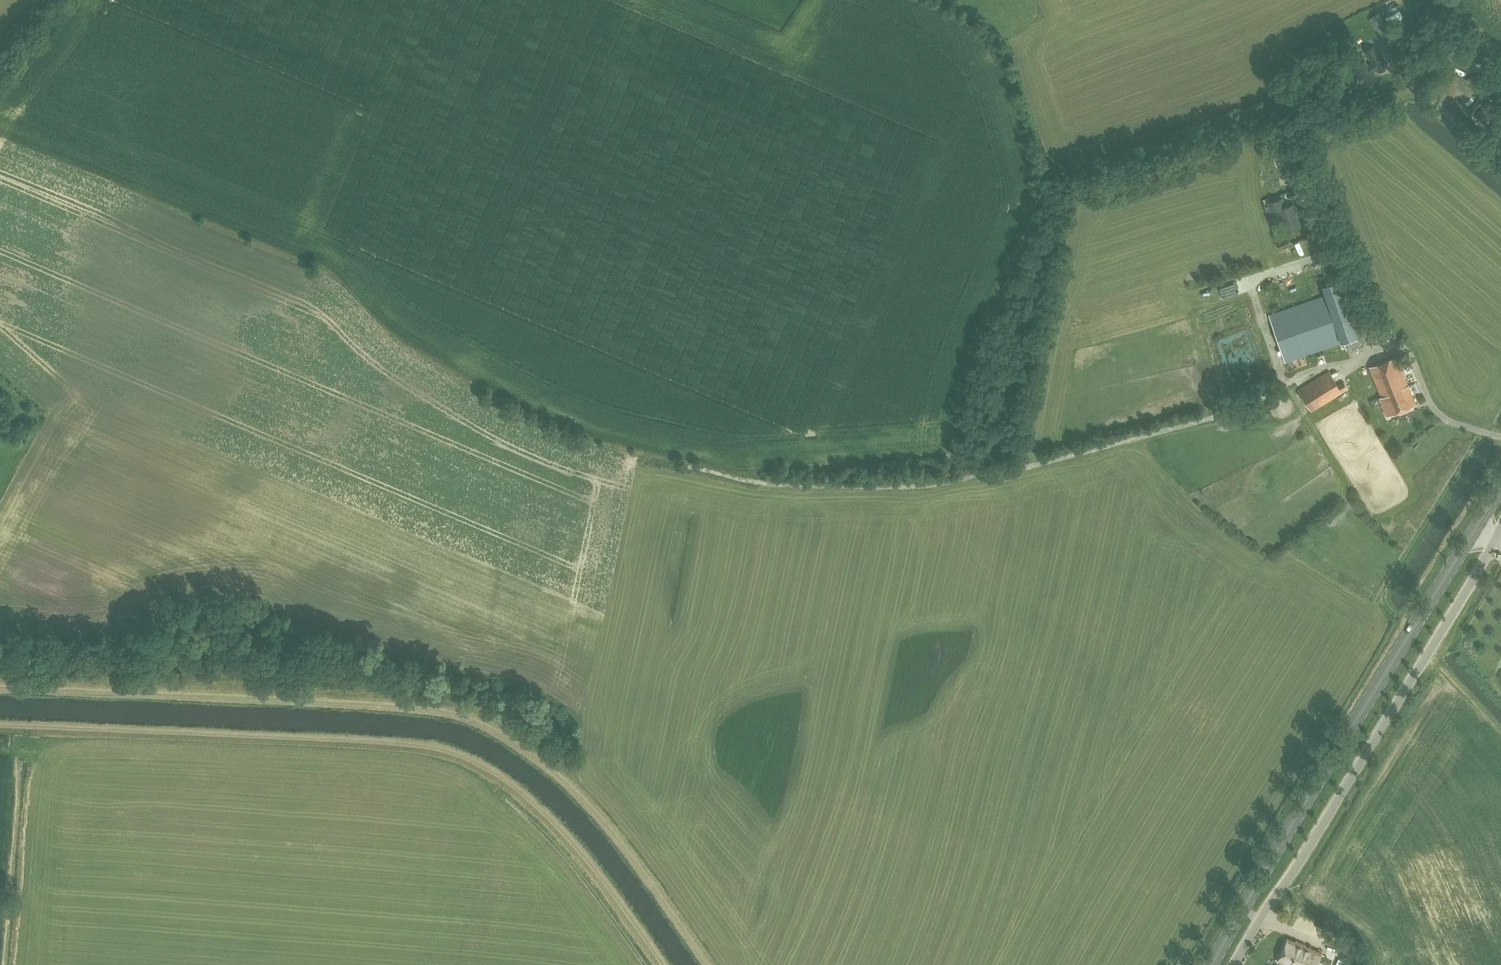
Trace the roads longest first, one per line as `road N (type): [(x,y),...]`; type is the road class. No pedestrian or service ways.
road 1 (primary): [(1212,964),(1500,487)]
road 2 (unclassified): [(1235,964),(1500,531)]
road 3 (track): [(646,964),(541,826),(512,803)]

